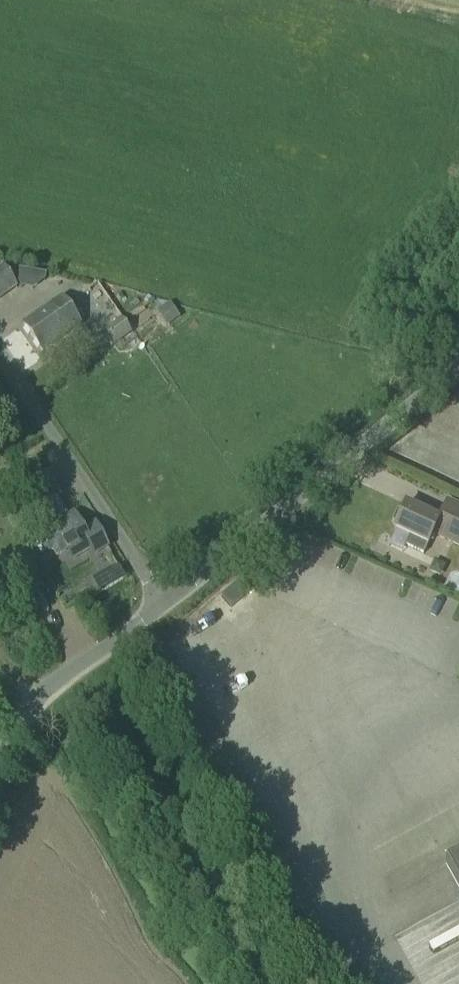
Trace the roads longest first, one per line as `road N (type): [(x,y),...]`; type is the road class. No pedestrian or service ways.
road 1 (unclassified): [(165,600),(458,366)]
road 2 (unclassified): [(165,600),(0,356)]
road 3 (unclassified): [(0,756),(42,695),(165,600)]

